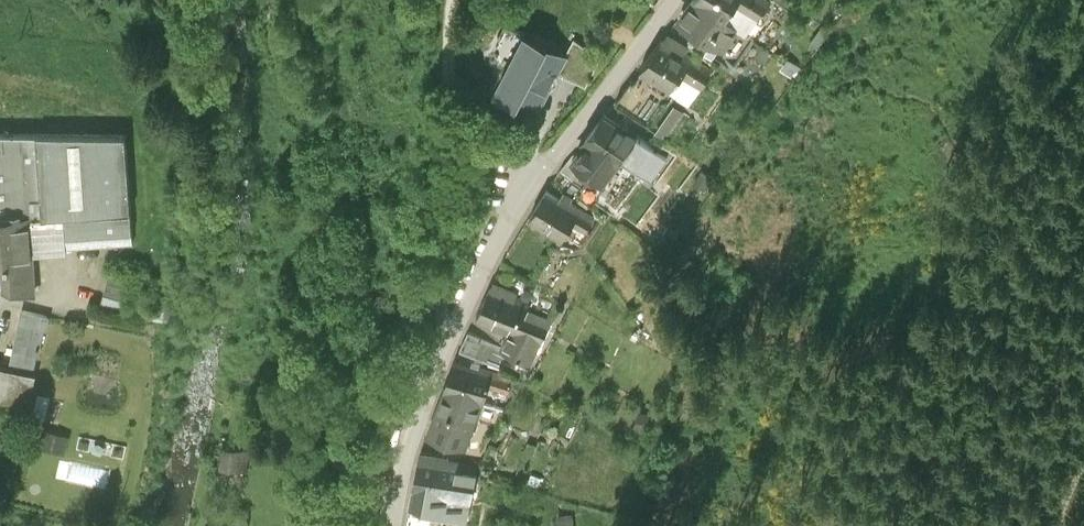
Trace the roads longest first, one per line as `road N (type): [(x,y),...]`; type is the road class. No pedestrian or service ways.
road 1 (residential): [(395,525),(409,429),(491,245),(530,180),(673,0)]

